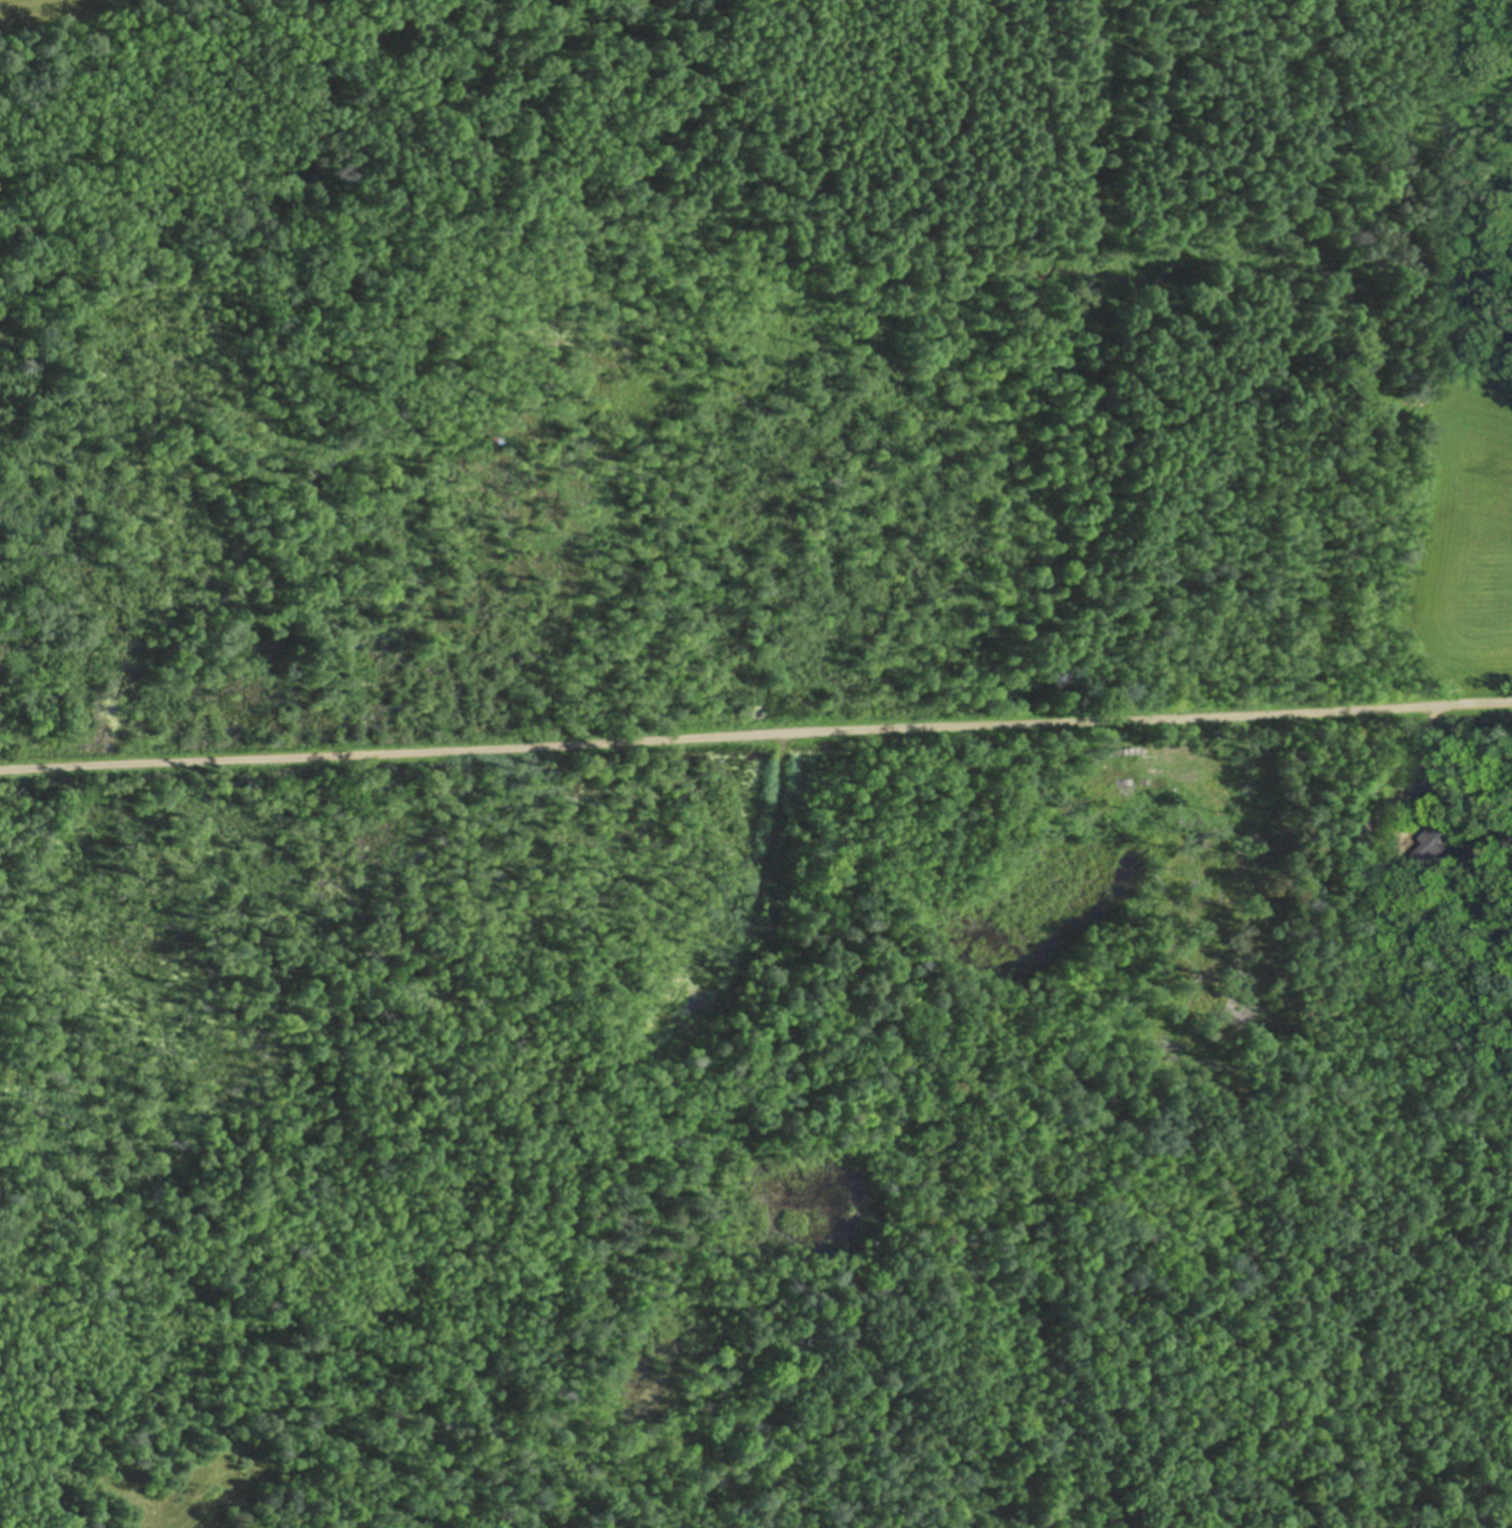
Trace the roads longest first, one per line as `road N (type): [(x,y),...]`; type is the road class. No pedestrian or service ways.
road 1 (residential): [(0,767),(1511,703)]

